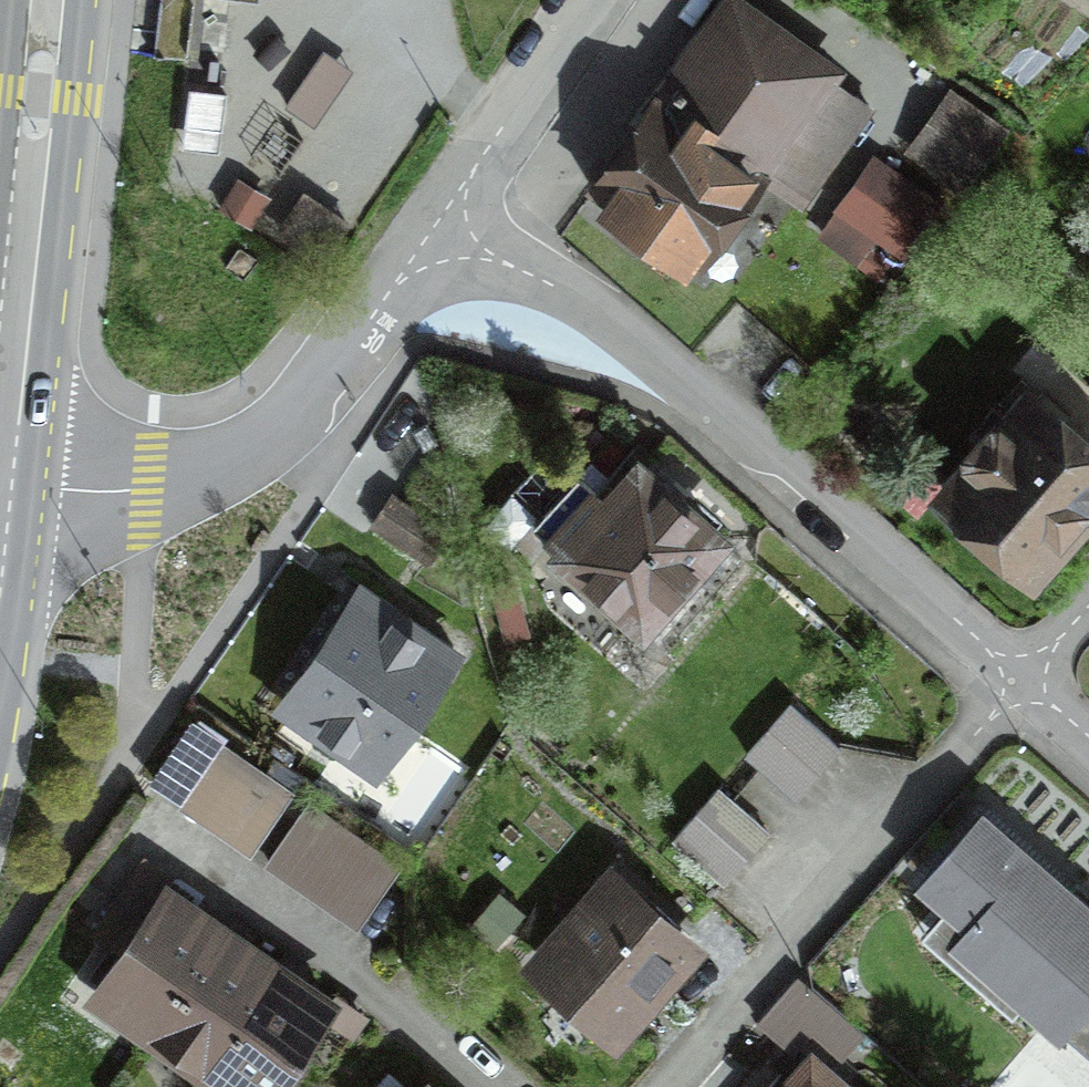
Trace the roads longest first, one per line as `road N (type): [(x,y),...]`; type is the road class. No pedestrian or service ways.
road 1 (residential): [(1027,683),(592,313),(549,283),(432,232)]
road 2 (residential): [(432,232),(331,376),(252,447),(153,486),(0,484)]
road 3 (residential): [(675,1086),(1027,683)]
road 4 (primary): [(47,0),(0,446)]
road 5 (residential): [(159,822),(329,937),(510,1086)]
road 6 (residential): [(584,0),(432,232)]

